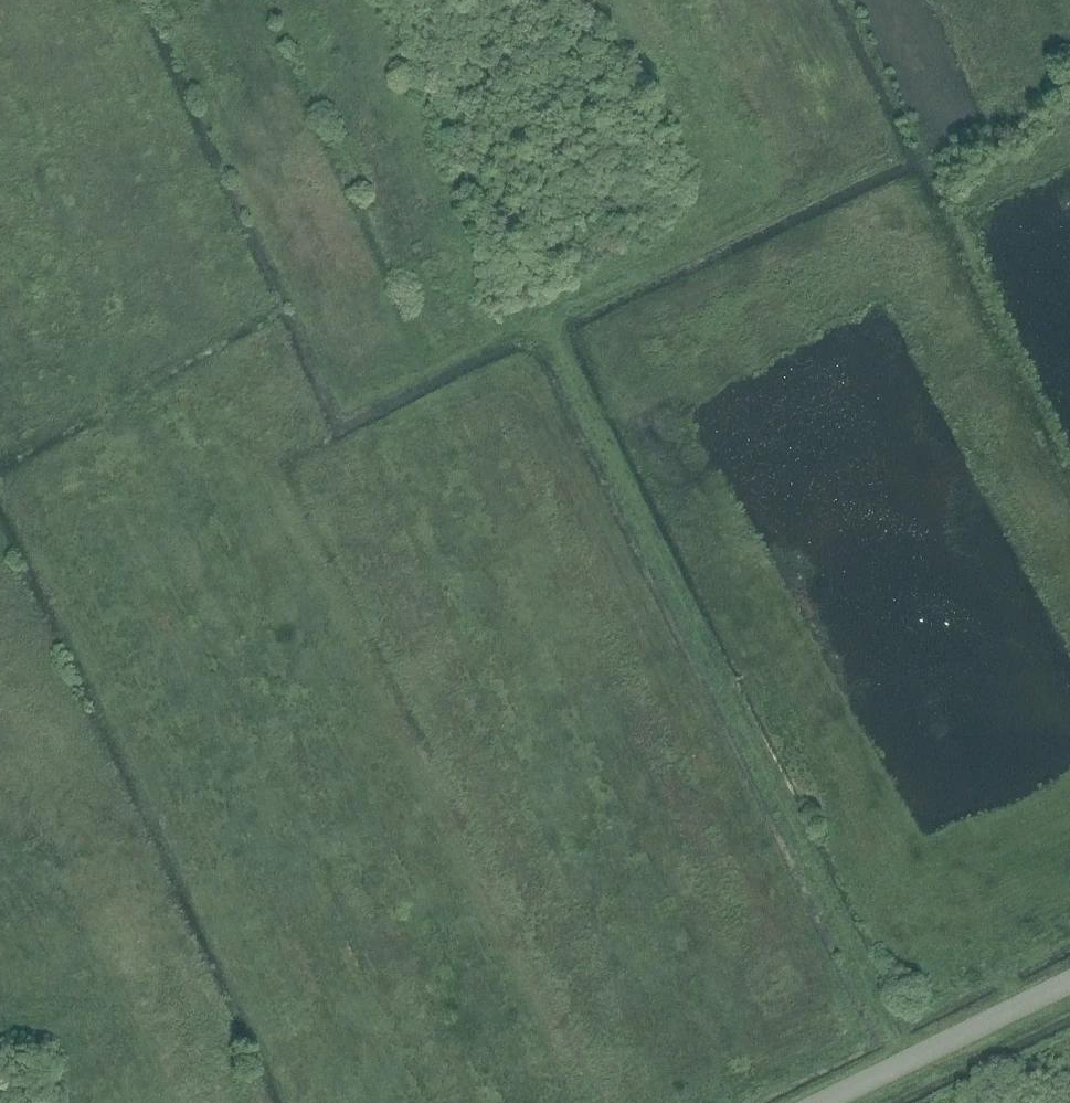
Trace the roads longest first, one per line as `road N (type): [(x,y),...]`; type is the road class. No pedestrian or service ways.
road 1 (unclassified): [(823,1102),(1069,983)]

